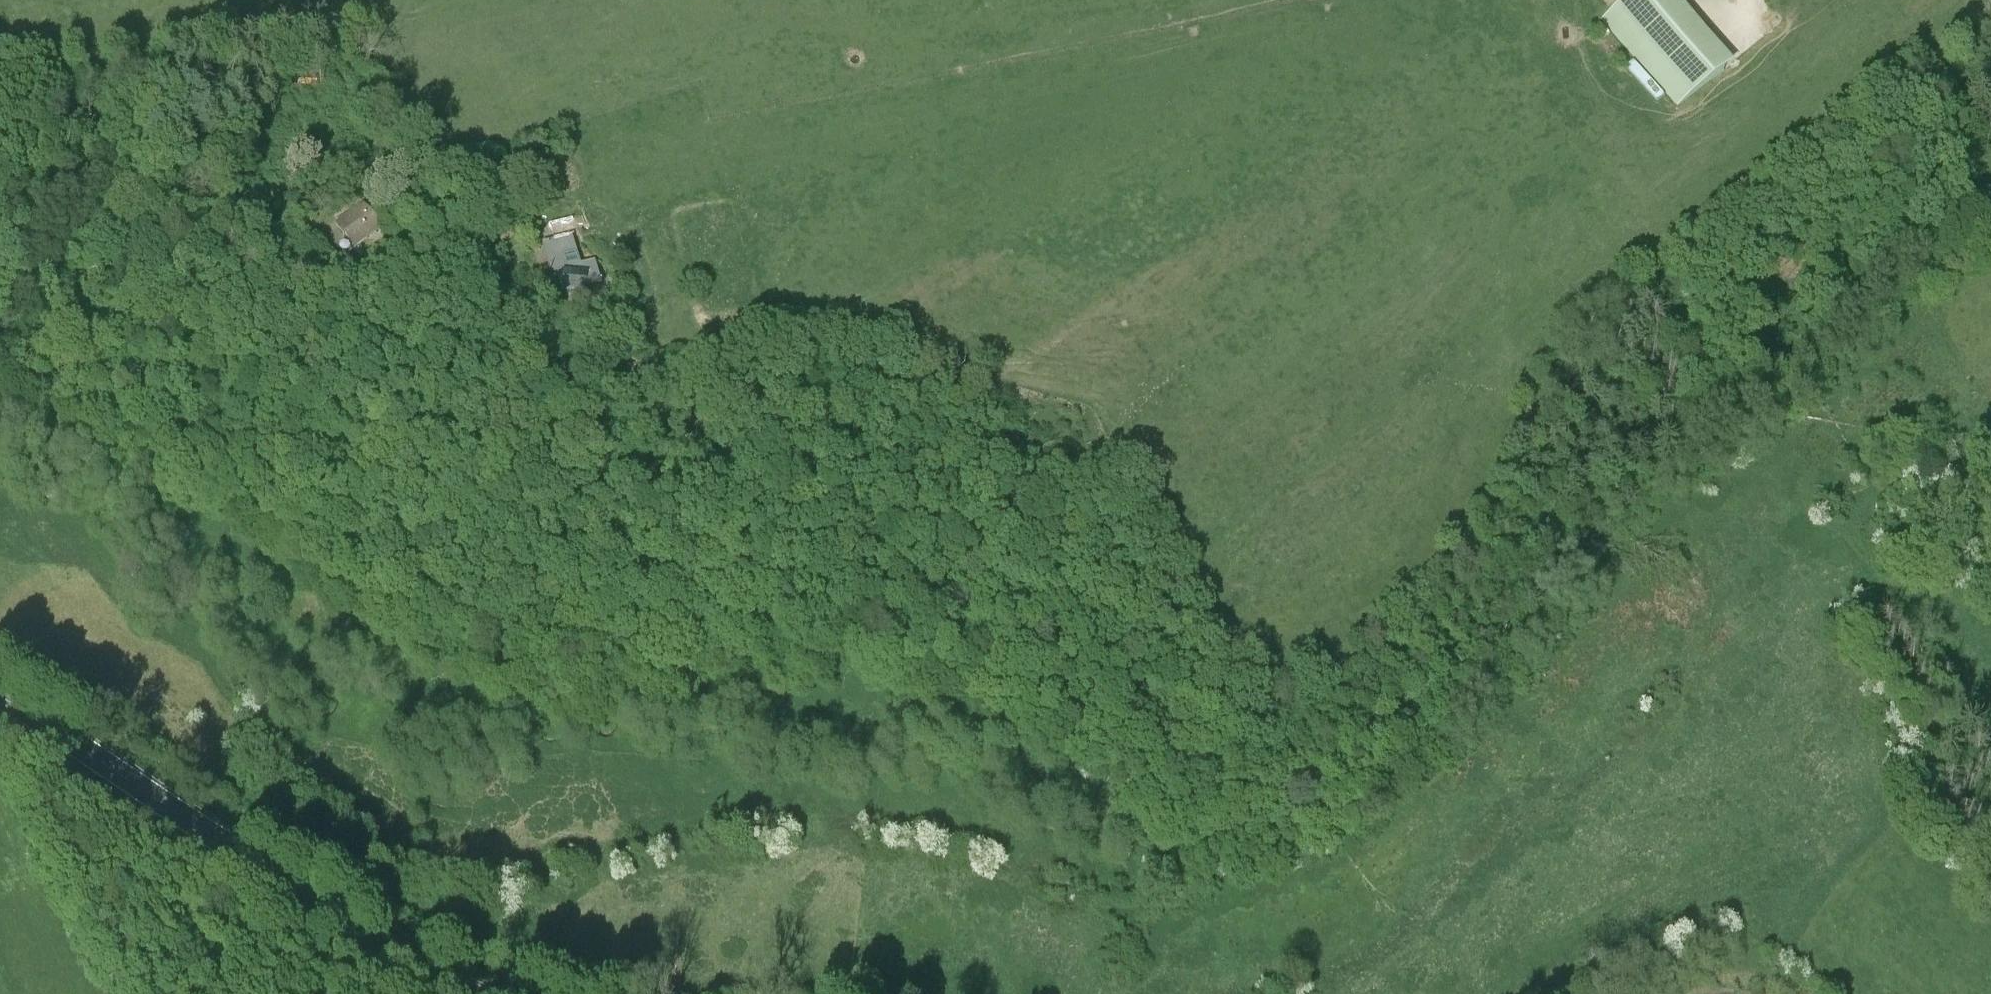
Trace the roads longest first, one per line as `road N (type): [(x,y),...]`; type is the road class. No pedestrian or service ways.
road 1 (secondary): [(0,711),(461,993)]
road 2 (track): [(129,993),(29,799),(0,770)]

